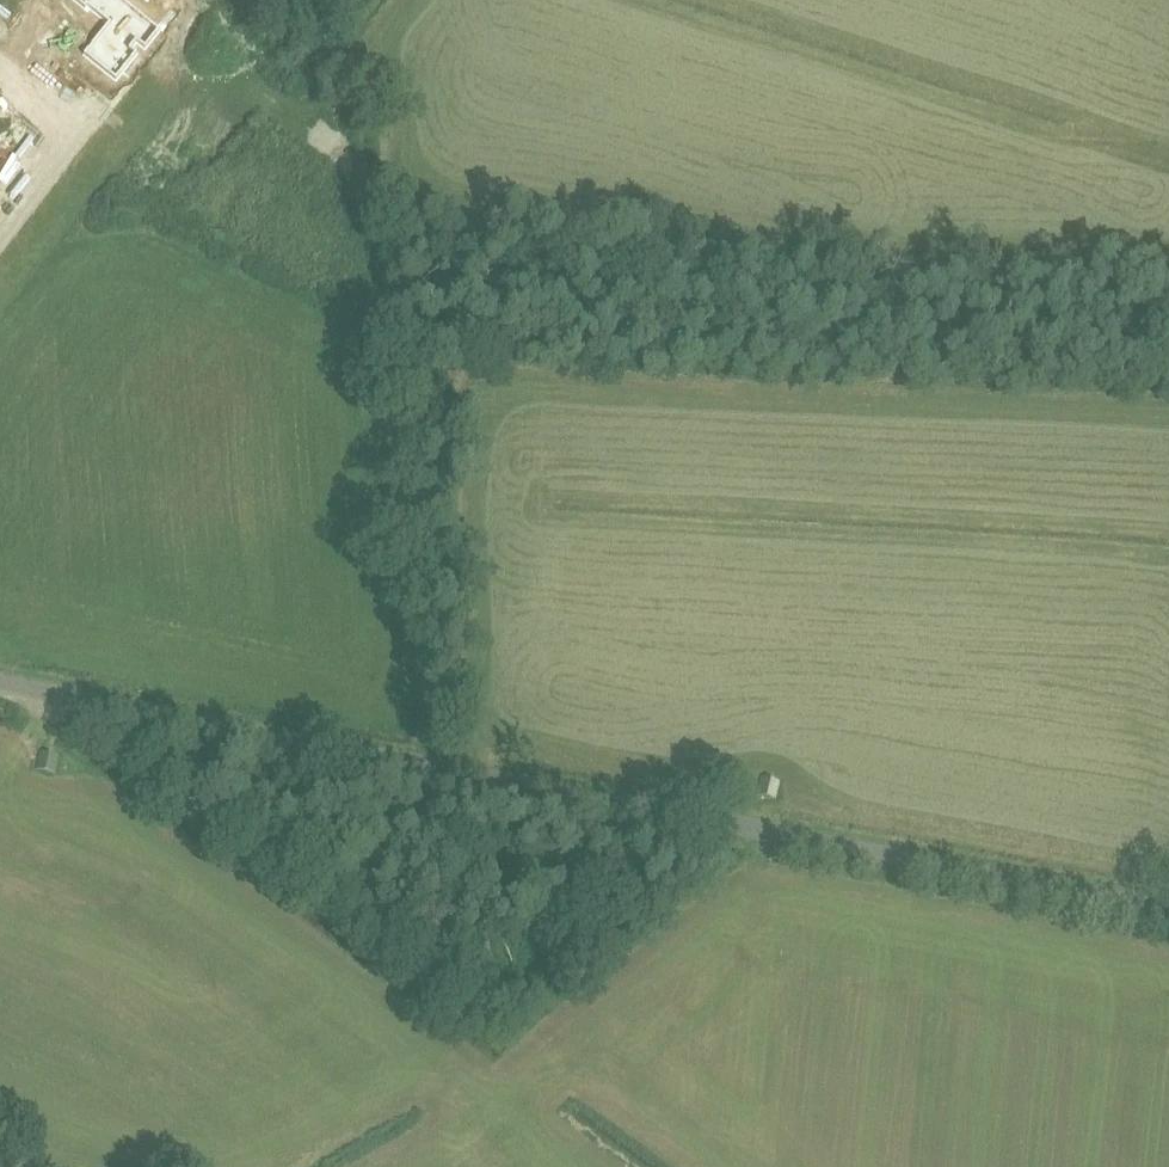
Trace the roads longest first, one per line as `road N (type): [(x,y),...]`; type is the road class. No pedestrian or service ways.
road 1 (unclassified): [(1168,913),(0,686)]

